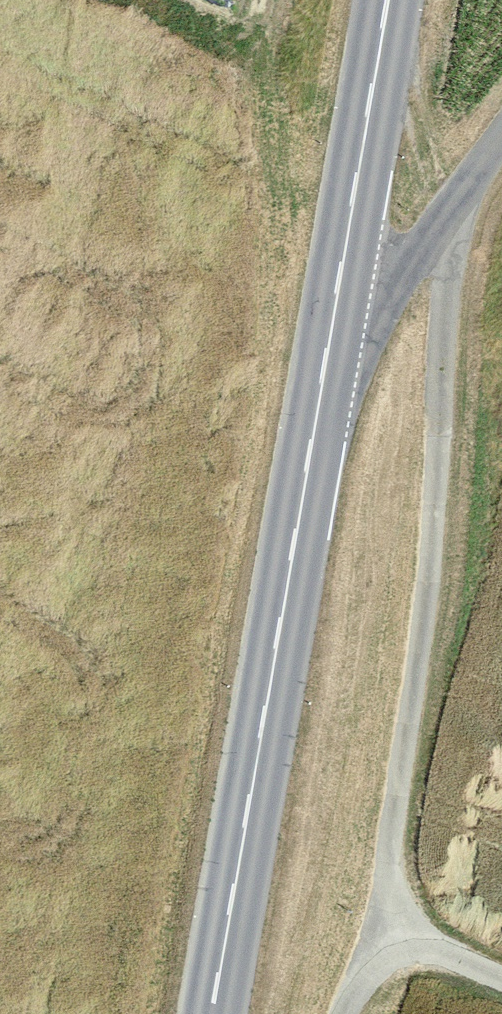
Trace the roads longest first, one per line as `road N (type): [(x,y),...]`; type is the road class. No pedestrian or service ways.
road 1 (unclassified): [(453,213),(430,305),(421,609),(374,923),(501,981)]
road 2 (secondary): [(347,315),(211,1013)]
road 3 (secondary): [(401,0),(347,315)]
road 4 (tertiary): [(347,315),(453,213)]

